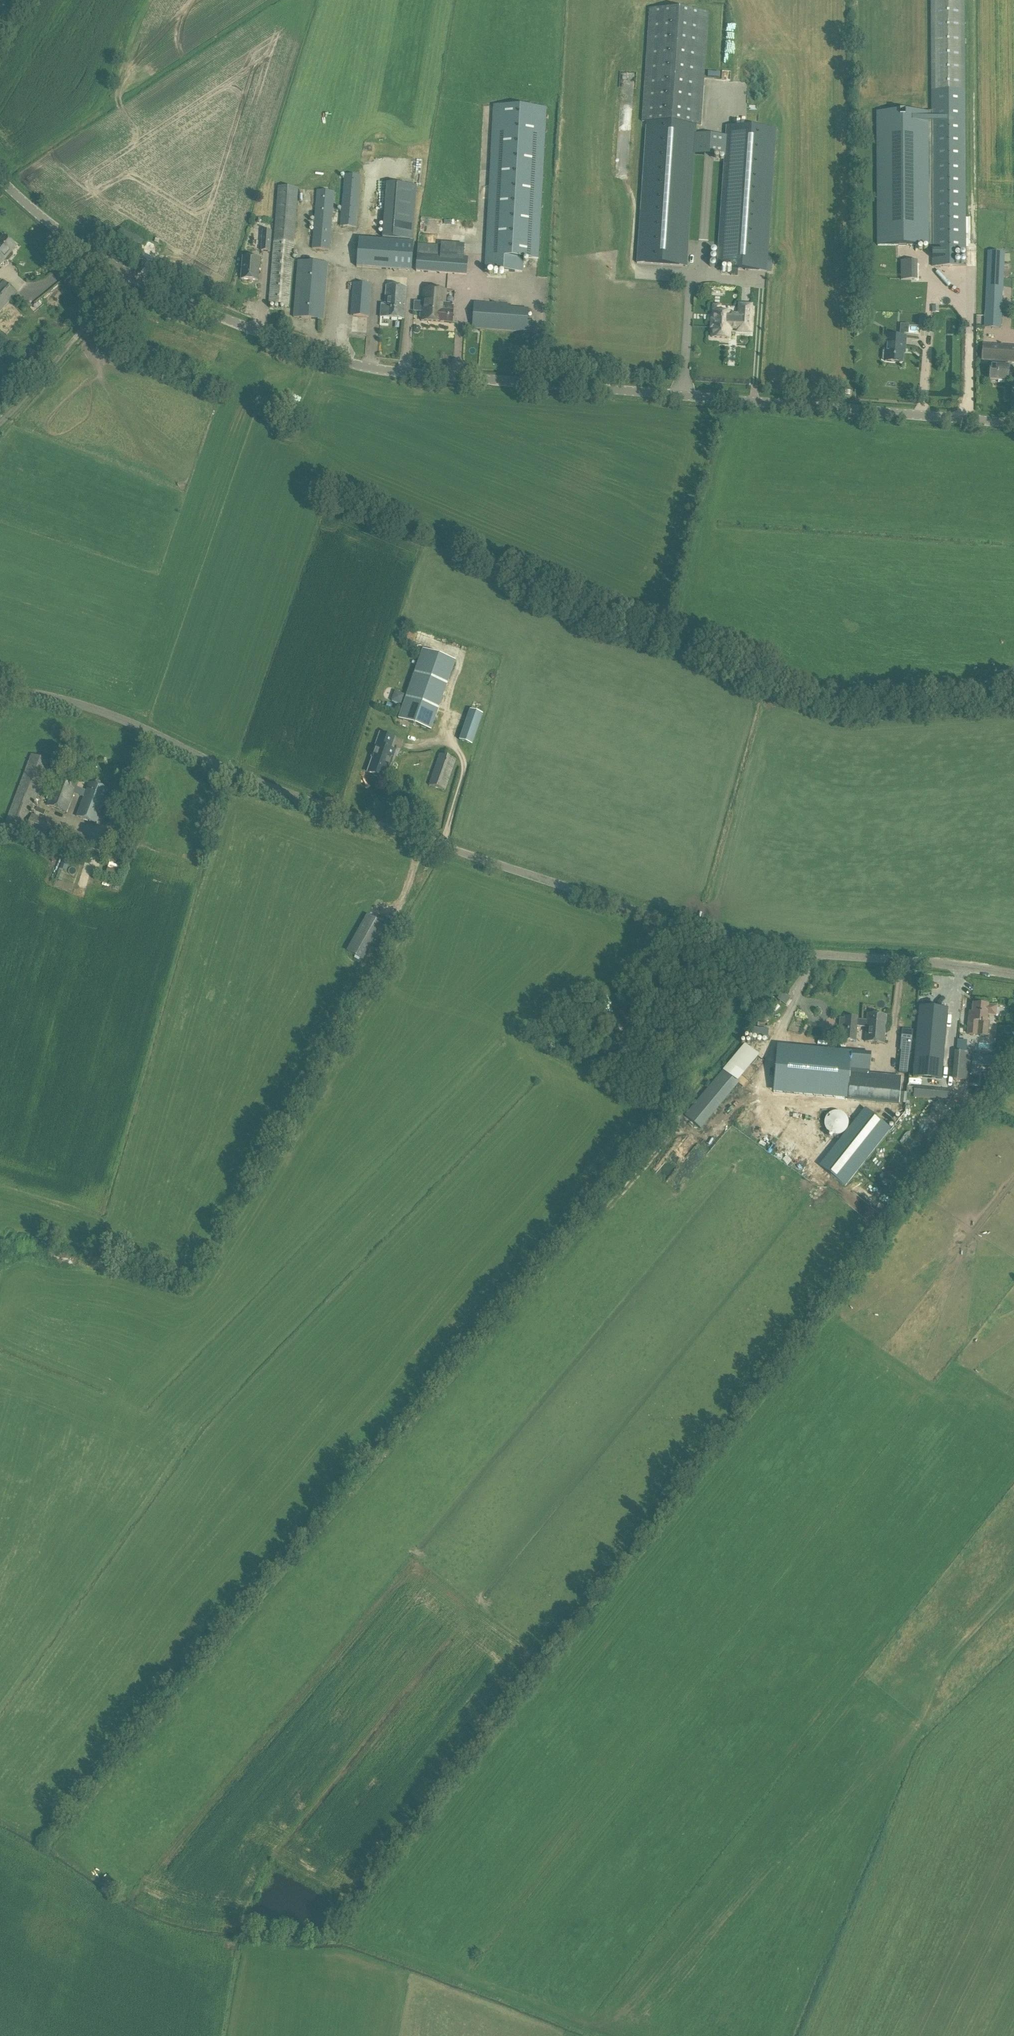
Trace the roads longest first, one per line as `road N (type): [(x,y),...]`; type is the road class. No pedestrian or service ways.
road 1 (unclassified): [(0,181),(77,242),(151,285),(367,367),(1013,423)]
road 2 (unclassified): [(1013,977),(718,938),(315,804),(100,712),(0,690)]

